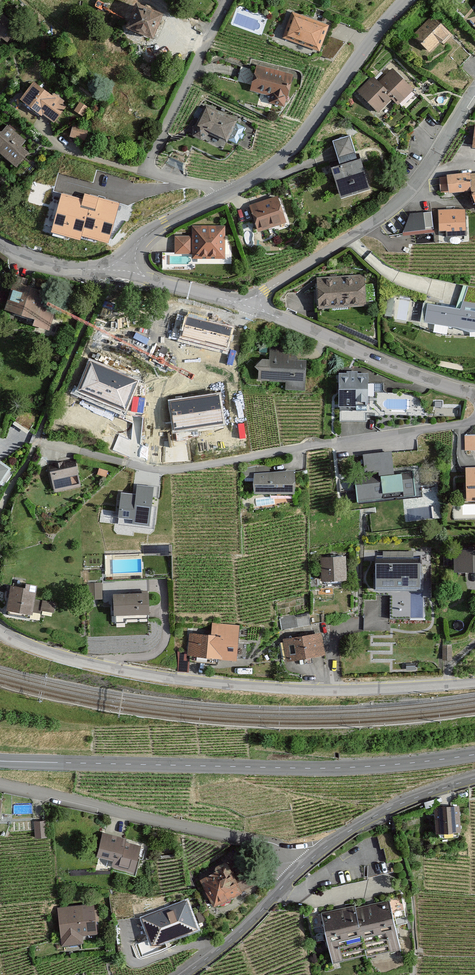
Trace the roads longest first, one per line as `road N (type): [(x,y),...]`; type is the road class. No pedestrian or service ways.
road 1 (residential): [(0,630),(62,657),(170,679),(334,692),(474,684)]
road 2 (tertiary): [(0,761),(313,768),(474,754)]
road 3 (residential): [(0,786),(310,862)]
road 4 (residential): [(252,306),(409,196),(474,91)]
road 5 (residential): [(226,0),(148,170),(226,196)]
road 6 (unclassified): [(226,196),(280,159),(406,0)]
road 7 (residential): [(252,306),(474,394)]
road 8 (tertiary): [(474,779),(386,809),(310,862)]
road 9 (tertiary): [(310,862),(186,974)]
road 10 (unclassified): [(123,274),(145,235),(226,196)]
road 11 (residential): [(123,274),(252,306)]
road 12 (unclassified): [(0,243),(45,264),(123,274)]

